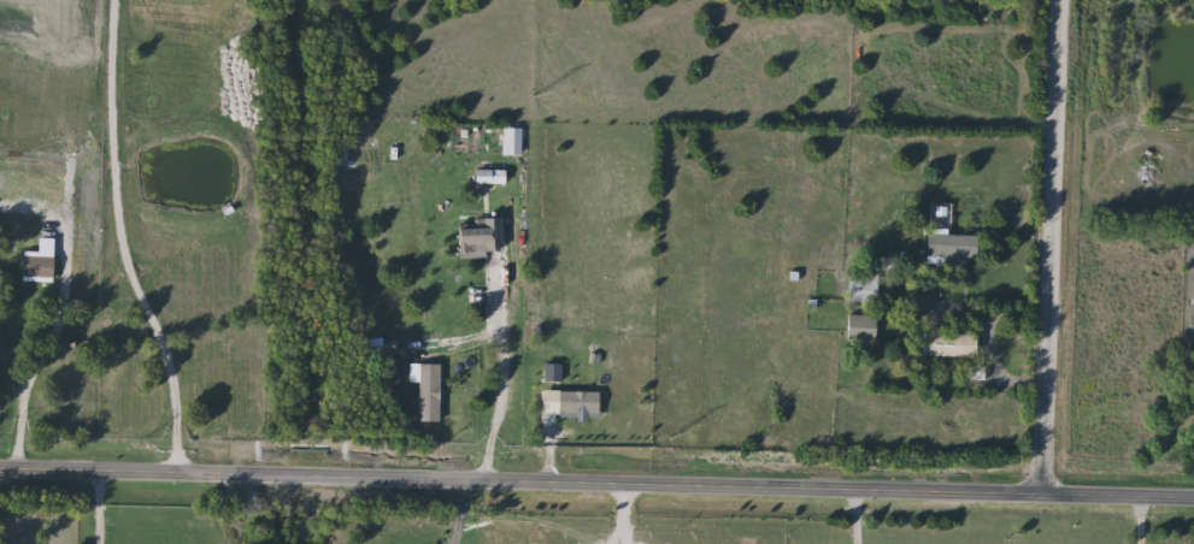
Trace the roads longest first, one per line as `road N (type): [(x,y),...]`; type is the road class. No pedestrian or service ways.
road 1 (secondary): [(1193,498),(864,483),(0,470)]
road 2 (residential): [(1056,0),(1040,493)]

